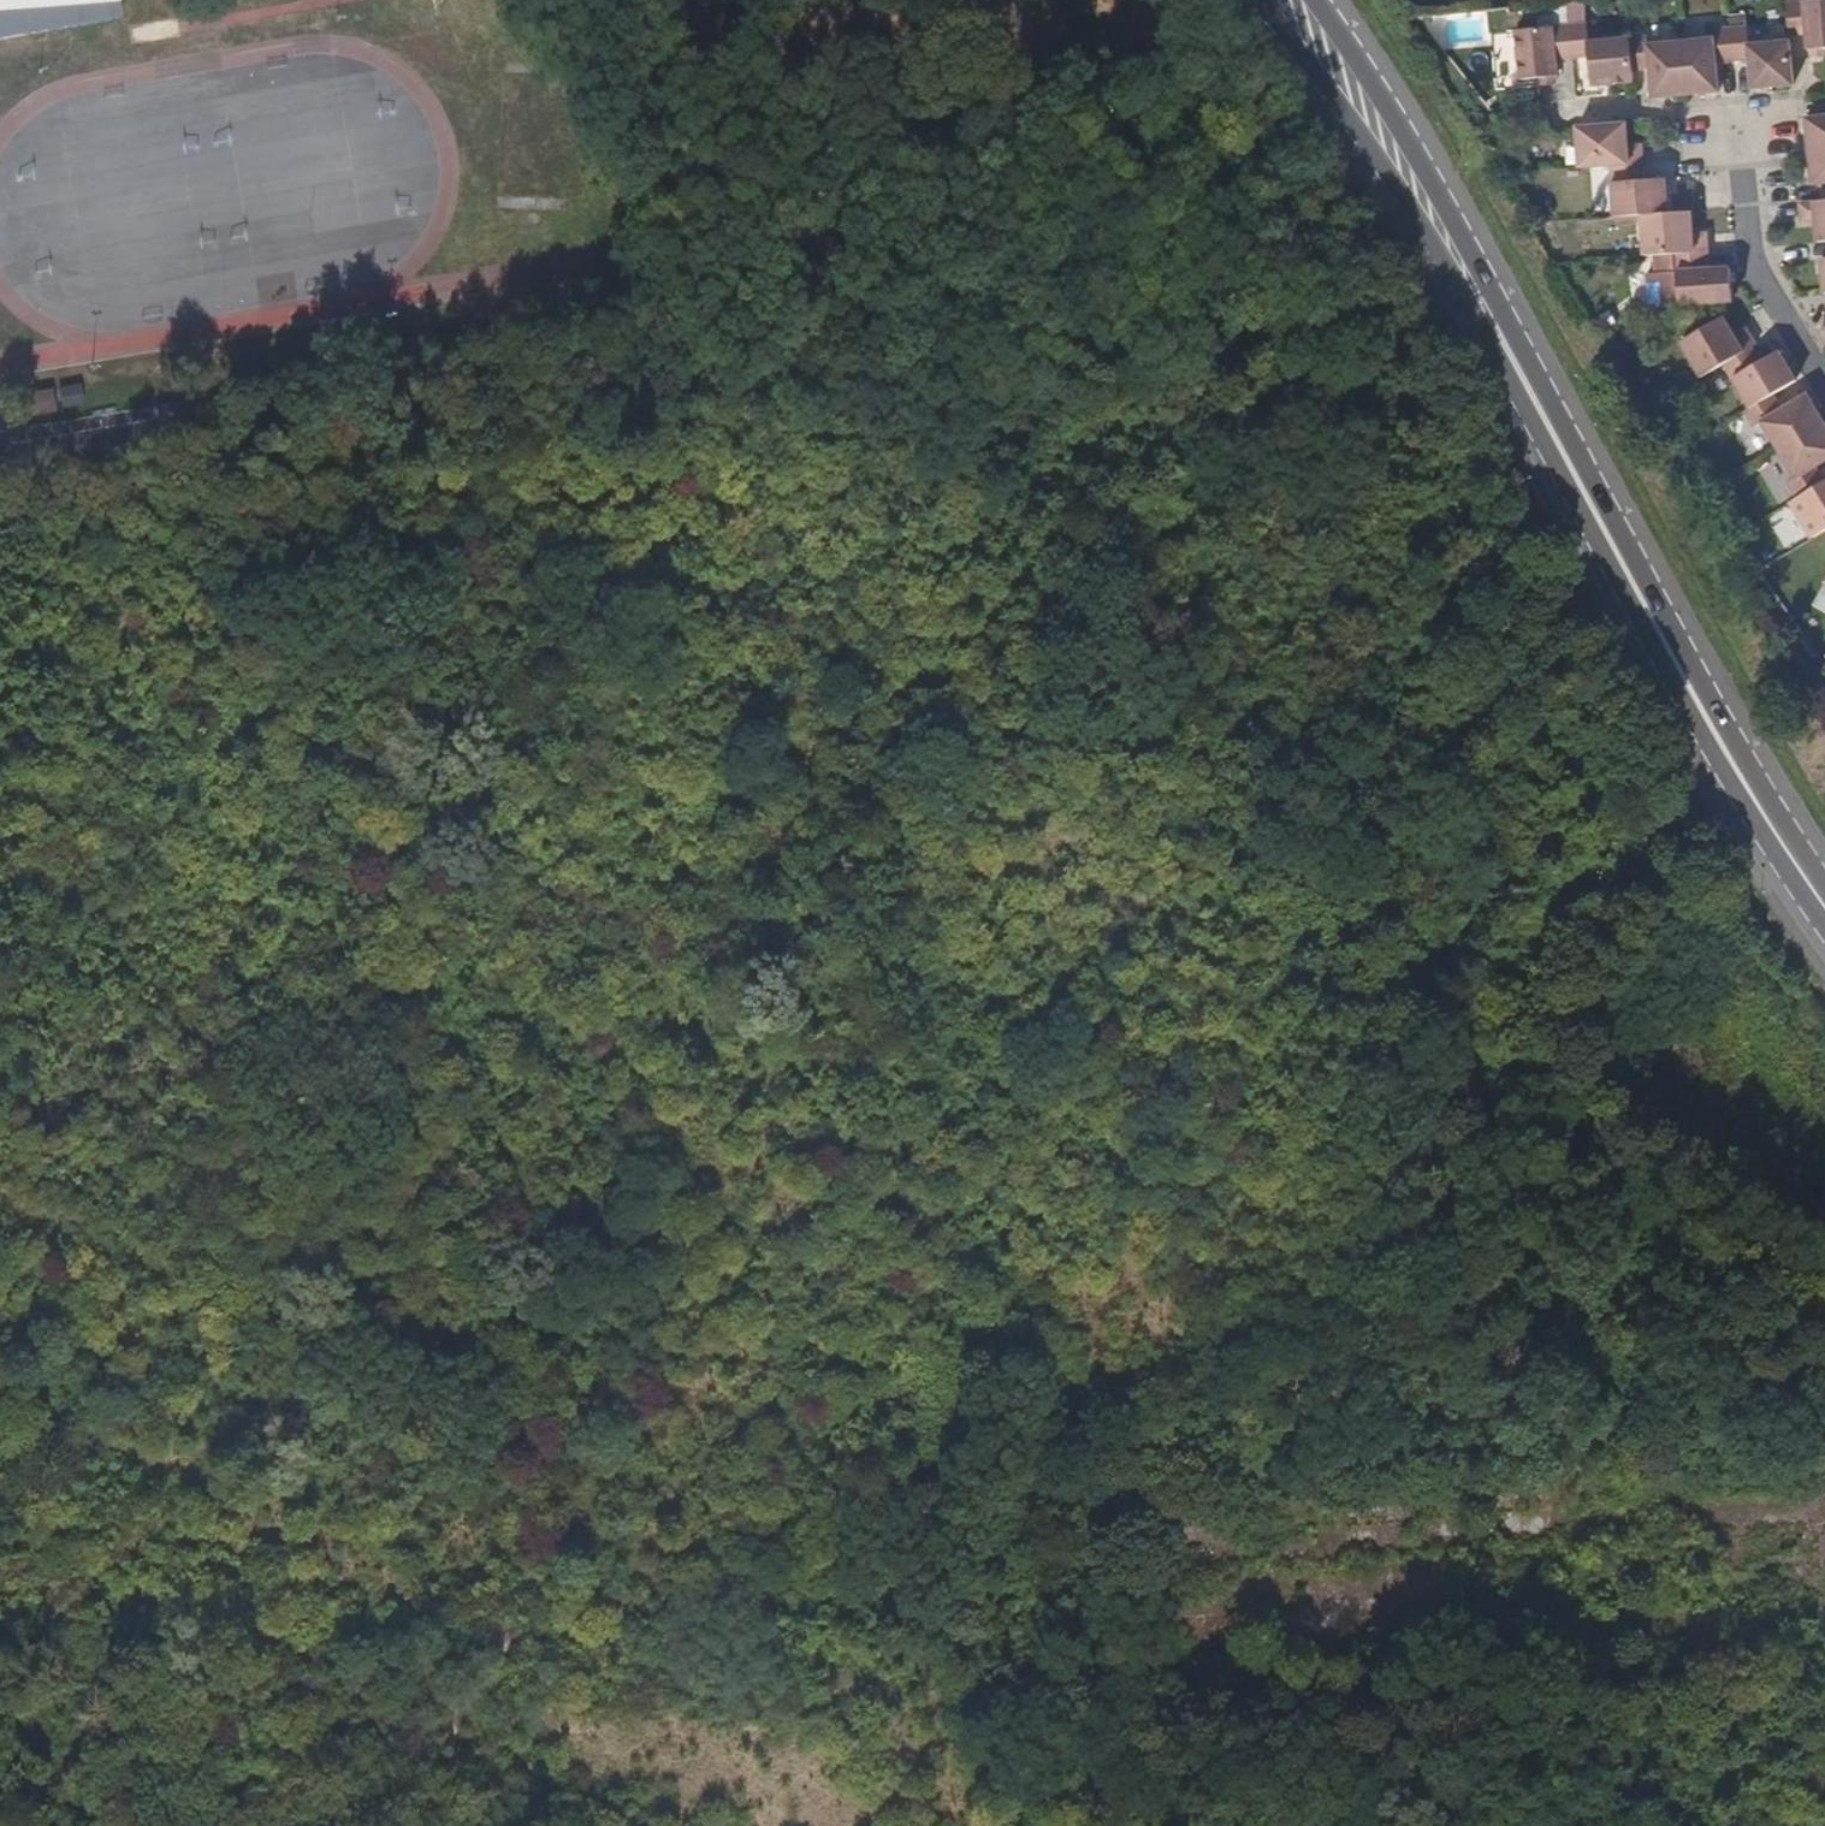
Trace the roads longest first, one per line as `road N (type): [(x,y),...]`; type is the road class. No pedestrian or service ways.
road 1 (primary): [(1259,0),(1436,243),(1568,460)]
road 2 (primary): [(1568,460),(1420,158),(1315,0)]
road 3 (primary): [(1568,460),(1730,761),(1824,912)]
road 4 (residential): [(1824,384),(1753,268),(1735,126)]

